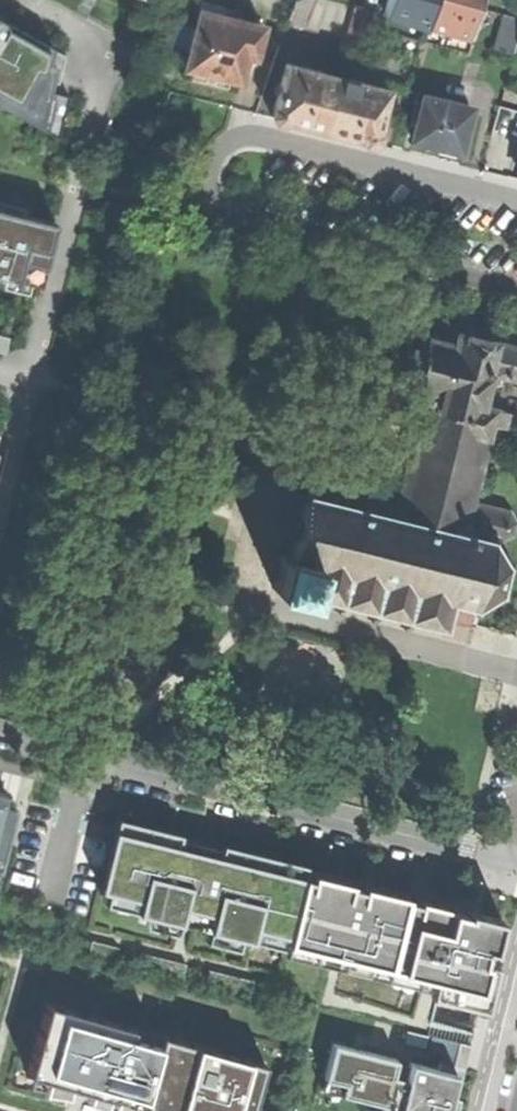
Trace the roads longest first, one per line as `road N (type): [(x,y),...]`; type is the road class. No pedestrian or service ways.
road 1 (residential): [(516,200),(252,136),(224,144),(207,182),(217,207),(240,222),(516,291)]
road 2 (residential): [(0,734),(516,864)]

